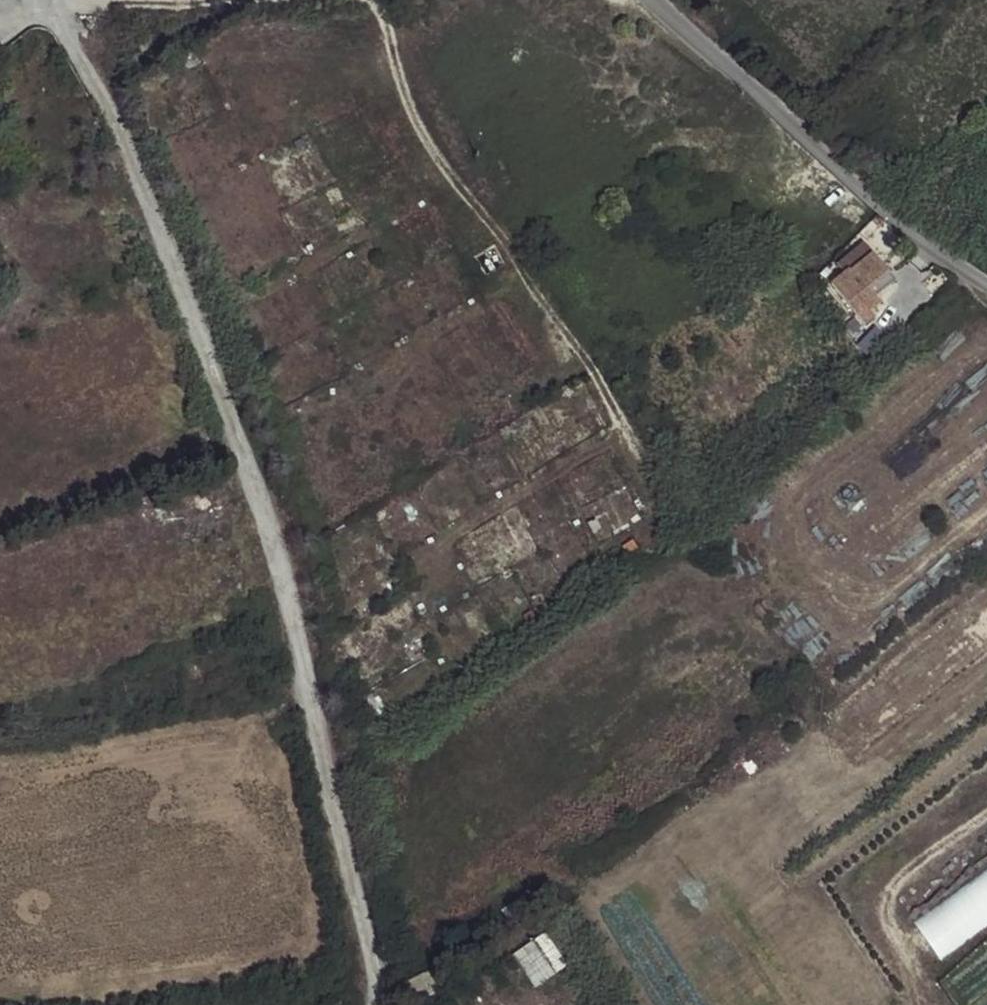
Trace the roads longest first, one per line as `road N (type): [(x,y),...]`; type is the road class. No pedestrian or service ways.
road 1 (unclassified): [(381,1004),(269,532),(127,144),(54,0)]
road 2 (unclassified): [(986,285),(919,241),(669,0)]

